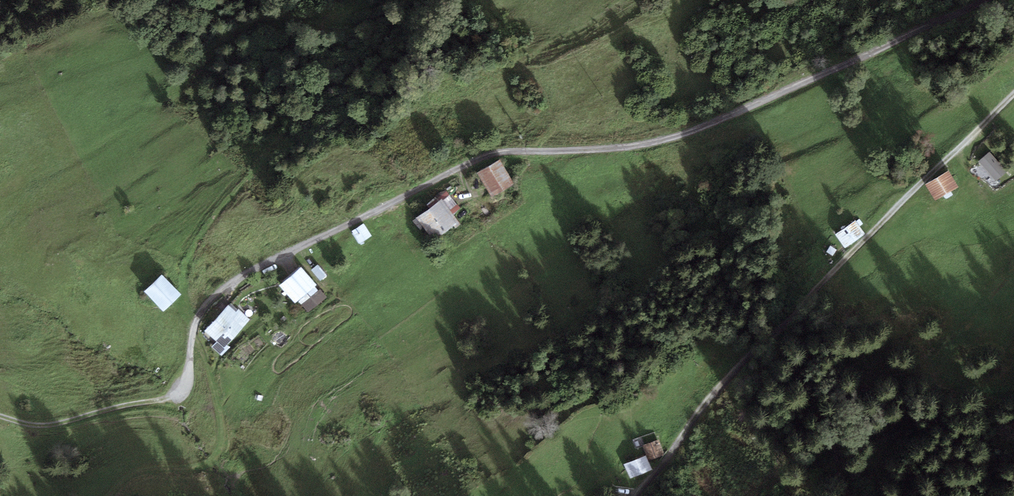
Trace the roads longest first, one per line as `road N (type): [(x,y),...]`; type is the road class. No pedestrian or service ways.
road 1 (track): [(638,495),(725,384),(1013,92)]
road 2 (track): [(111,495),(143,471),(196,469),(221,452),(215,392),(193,335)]
road 3 (track): [(0,416),(52,425),(169,398)]

